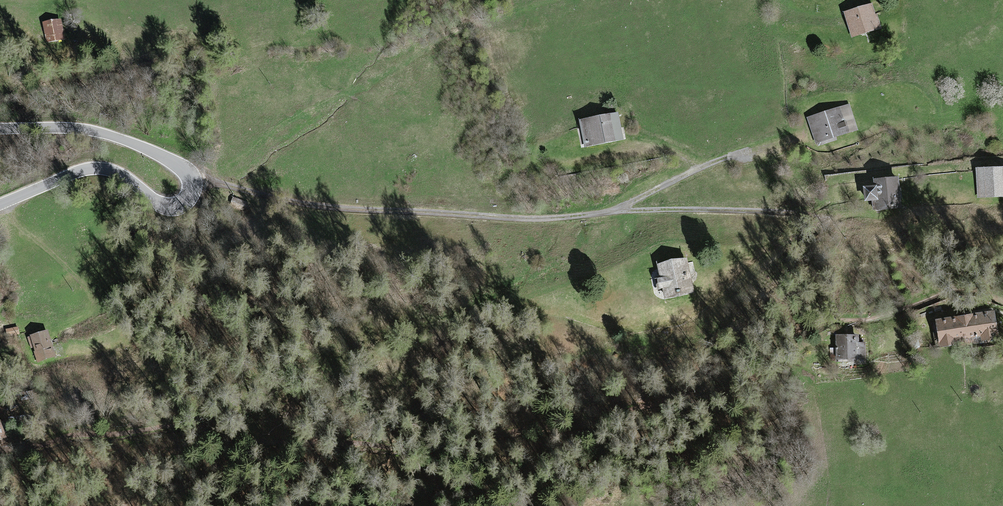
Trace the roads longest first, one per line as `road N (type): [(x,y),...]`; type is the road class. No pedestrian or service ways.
road 1 (tertiary): [(0,129),(102,133),(176,164),(190,185),(184,203),(168,206),(122,175),(92,169),(0,204)]
road 2 (track): [(548,0),(455,35),(278,129),(219,183)]
road 3 (track): [(794,141),(721,159),(614,212)]

